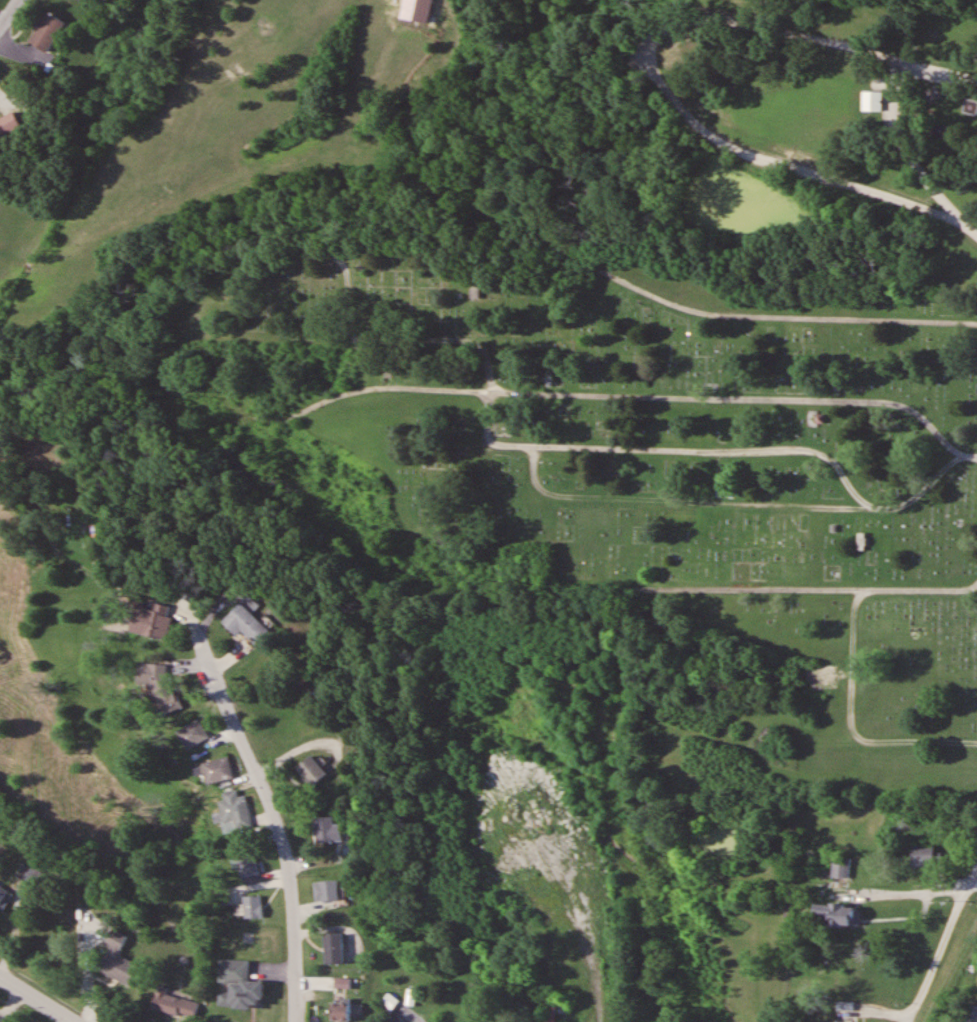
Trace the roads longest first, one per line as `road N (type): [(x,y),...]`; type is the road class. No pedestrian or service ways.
road 1 (residential): [(295,1021),(290,873),(212,667)]

